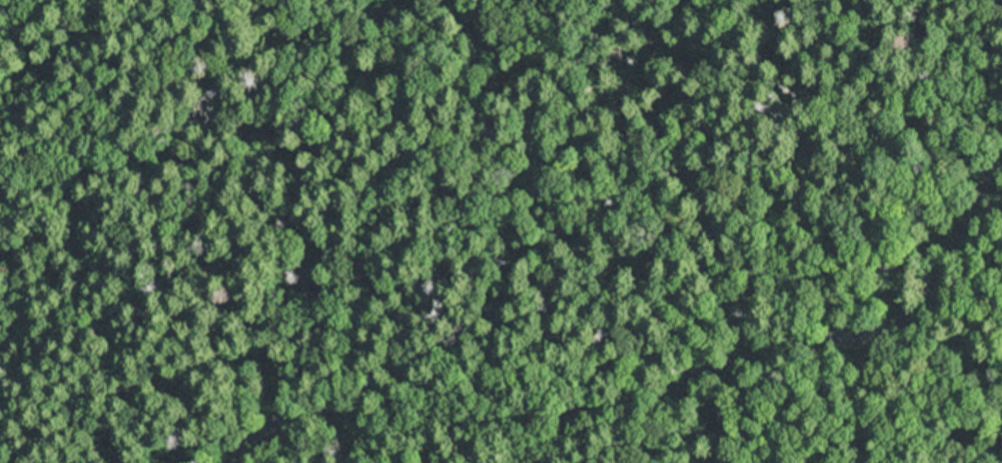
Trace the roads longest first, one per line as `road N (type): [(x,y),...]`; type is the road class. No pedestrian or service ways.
road 1 (residential): [(245,462),(263,444),(332,418),(573,421),(751,356),(891,333),(934,300),(1001,190)]

